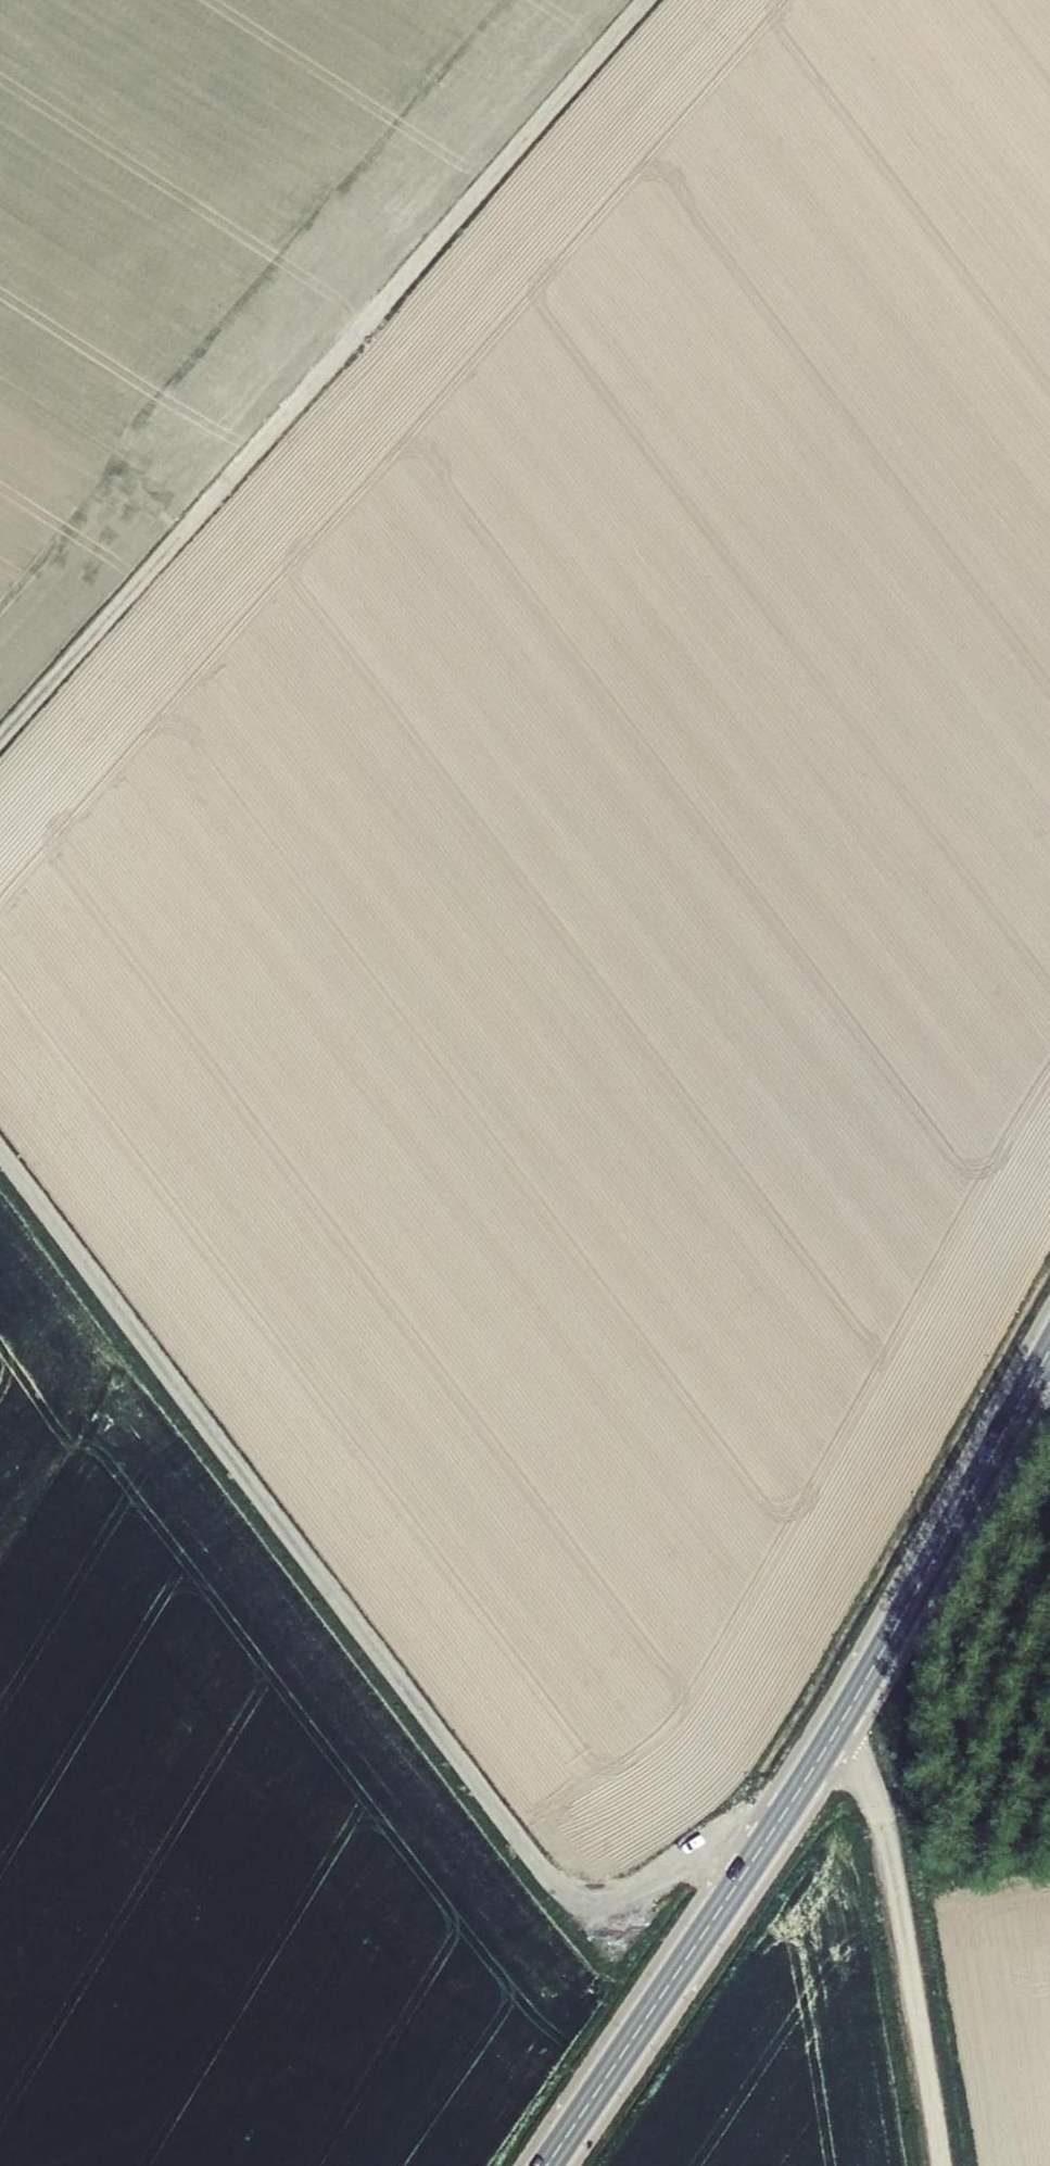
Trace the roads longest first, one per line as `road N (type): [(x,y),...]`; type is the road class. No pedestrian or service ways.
road 1 (track): [(776,1826),(674,1869),(613,1910),(592,1910),(569,1897),(0,1161)]
road 2 (track): [(654,0),(0,749)]
road 3 (secondary): [(1049,1348),(838,1729),(547,2165)]

